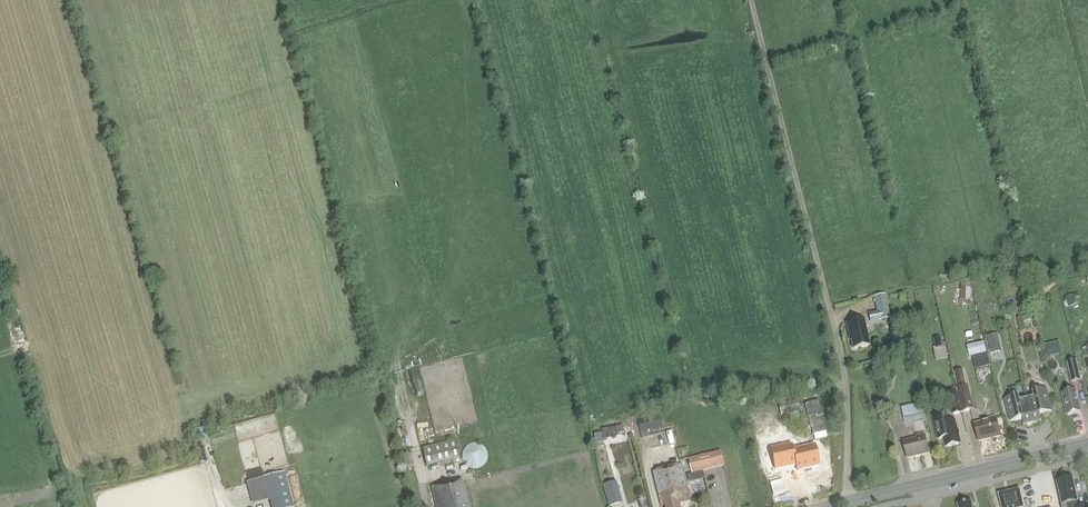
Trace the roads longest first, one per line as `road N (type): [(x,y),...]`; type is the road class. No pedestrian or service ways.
road 1 (track): [(849,502),(845,370),(751,0)]
road 2 (secondary): [(828,506),(1087,446)]

